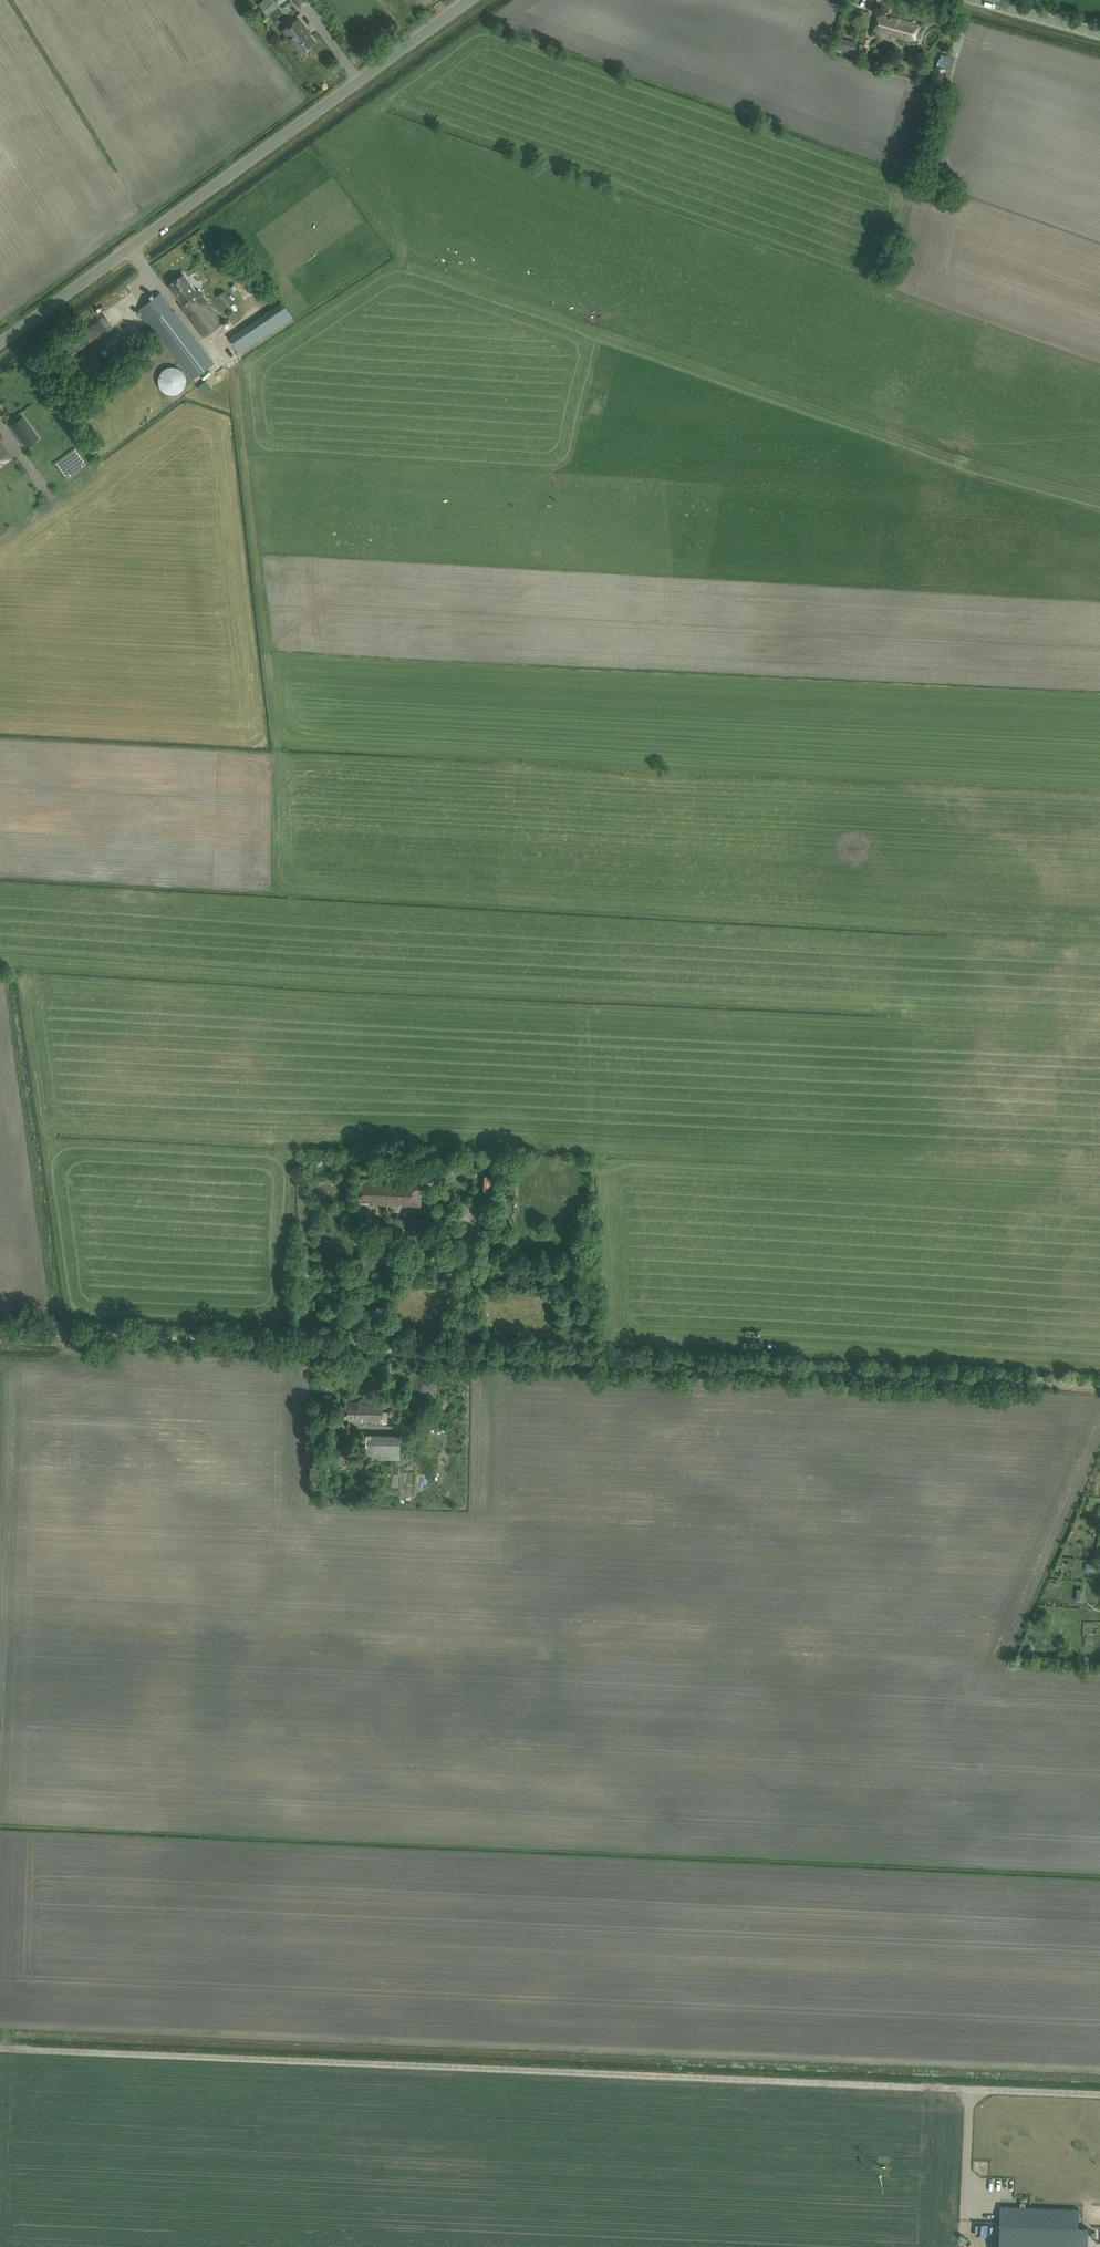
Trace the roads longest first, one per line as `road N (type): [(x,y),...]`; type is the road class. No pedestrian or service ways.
road 1 (unclassified): [(1099,1387),(360,1346)]
road 2 (unclassified): [(0,341),(468,0)]
road 3 (track): [(0,1332),(360,1346)]
road 4 (tertiary): [(1099,33),(983,0)]

